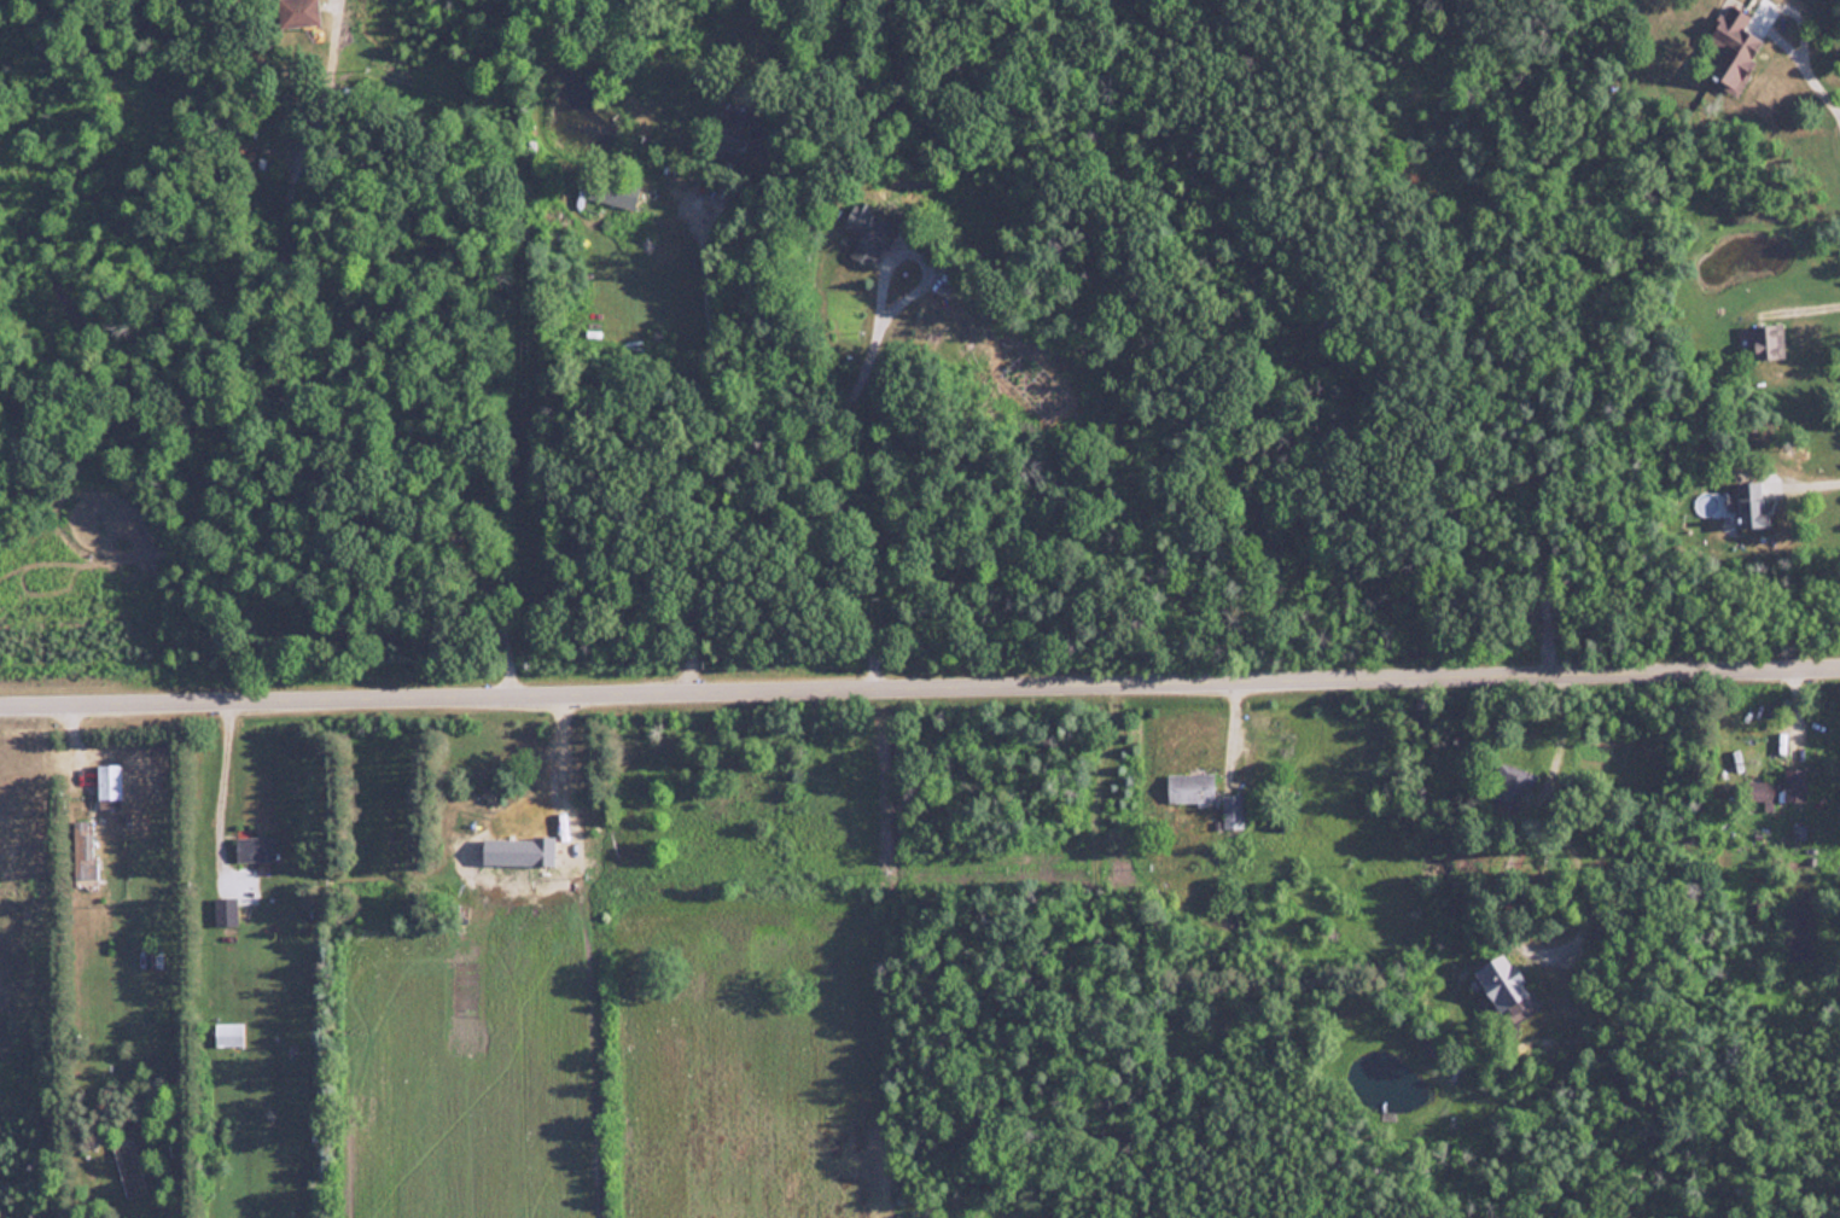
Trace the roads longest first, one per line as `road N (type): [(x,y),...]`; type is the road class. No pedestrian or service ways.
road 1 (residential): [(0,719),(1839,679)]

